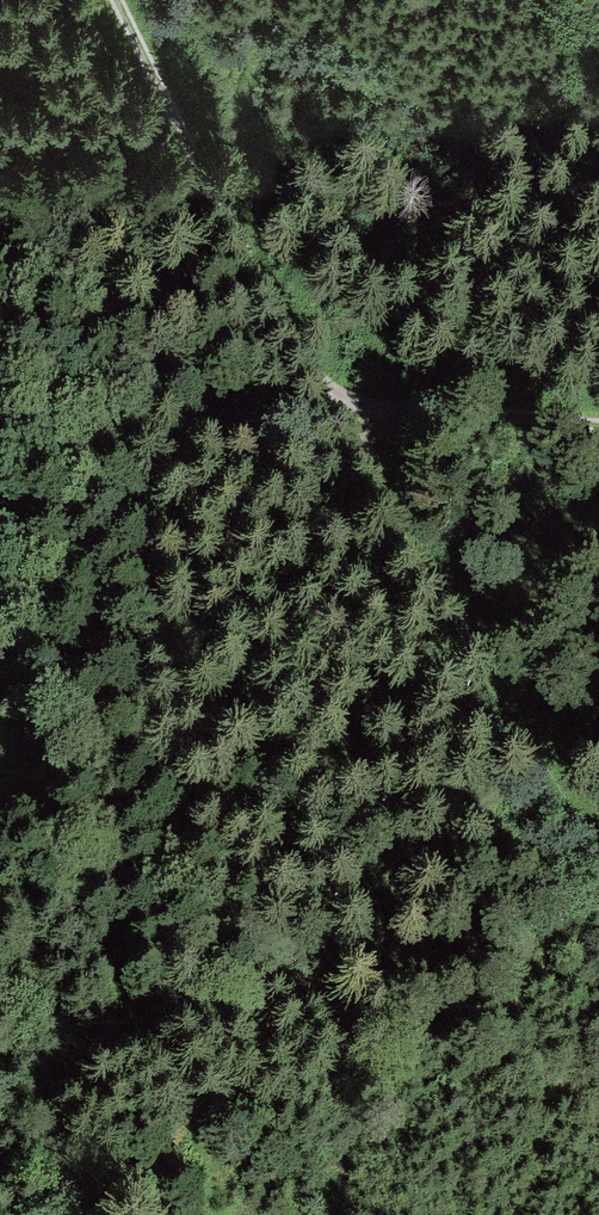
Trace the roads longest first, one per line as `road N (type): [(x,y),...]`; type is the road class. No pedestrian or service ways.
road 1 (track): [(336,393),(598,878)]
road 2 (track): [(254,1214),(0,744)]
road 3 (track): [(336,393),(114,0)]
road 4 (track): [(598,425),(416,414),(336,393)]

